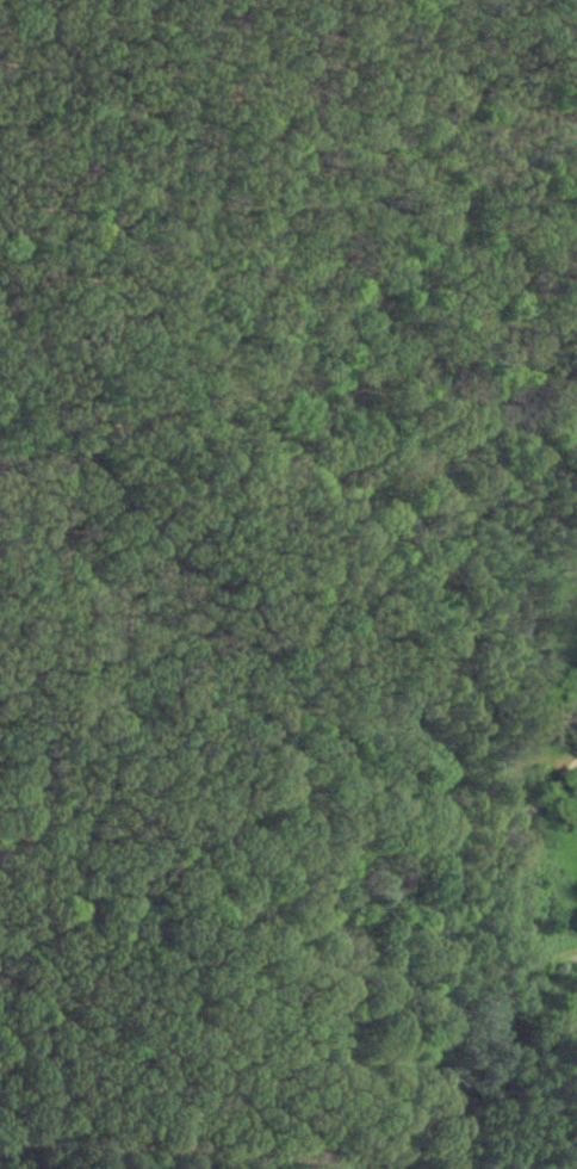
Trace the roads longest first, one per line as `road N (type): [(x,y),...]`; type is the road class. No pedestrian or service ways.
road 1 (track): [(354,1143),(408,1084),(484,1035),(502,975),(509,818),(576,751)]
road 2 (residential): [(354,1143),(0,1136)]
road 3 (residential): [(354,1143),(576,1140)]

